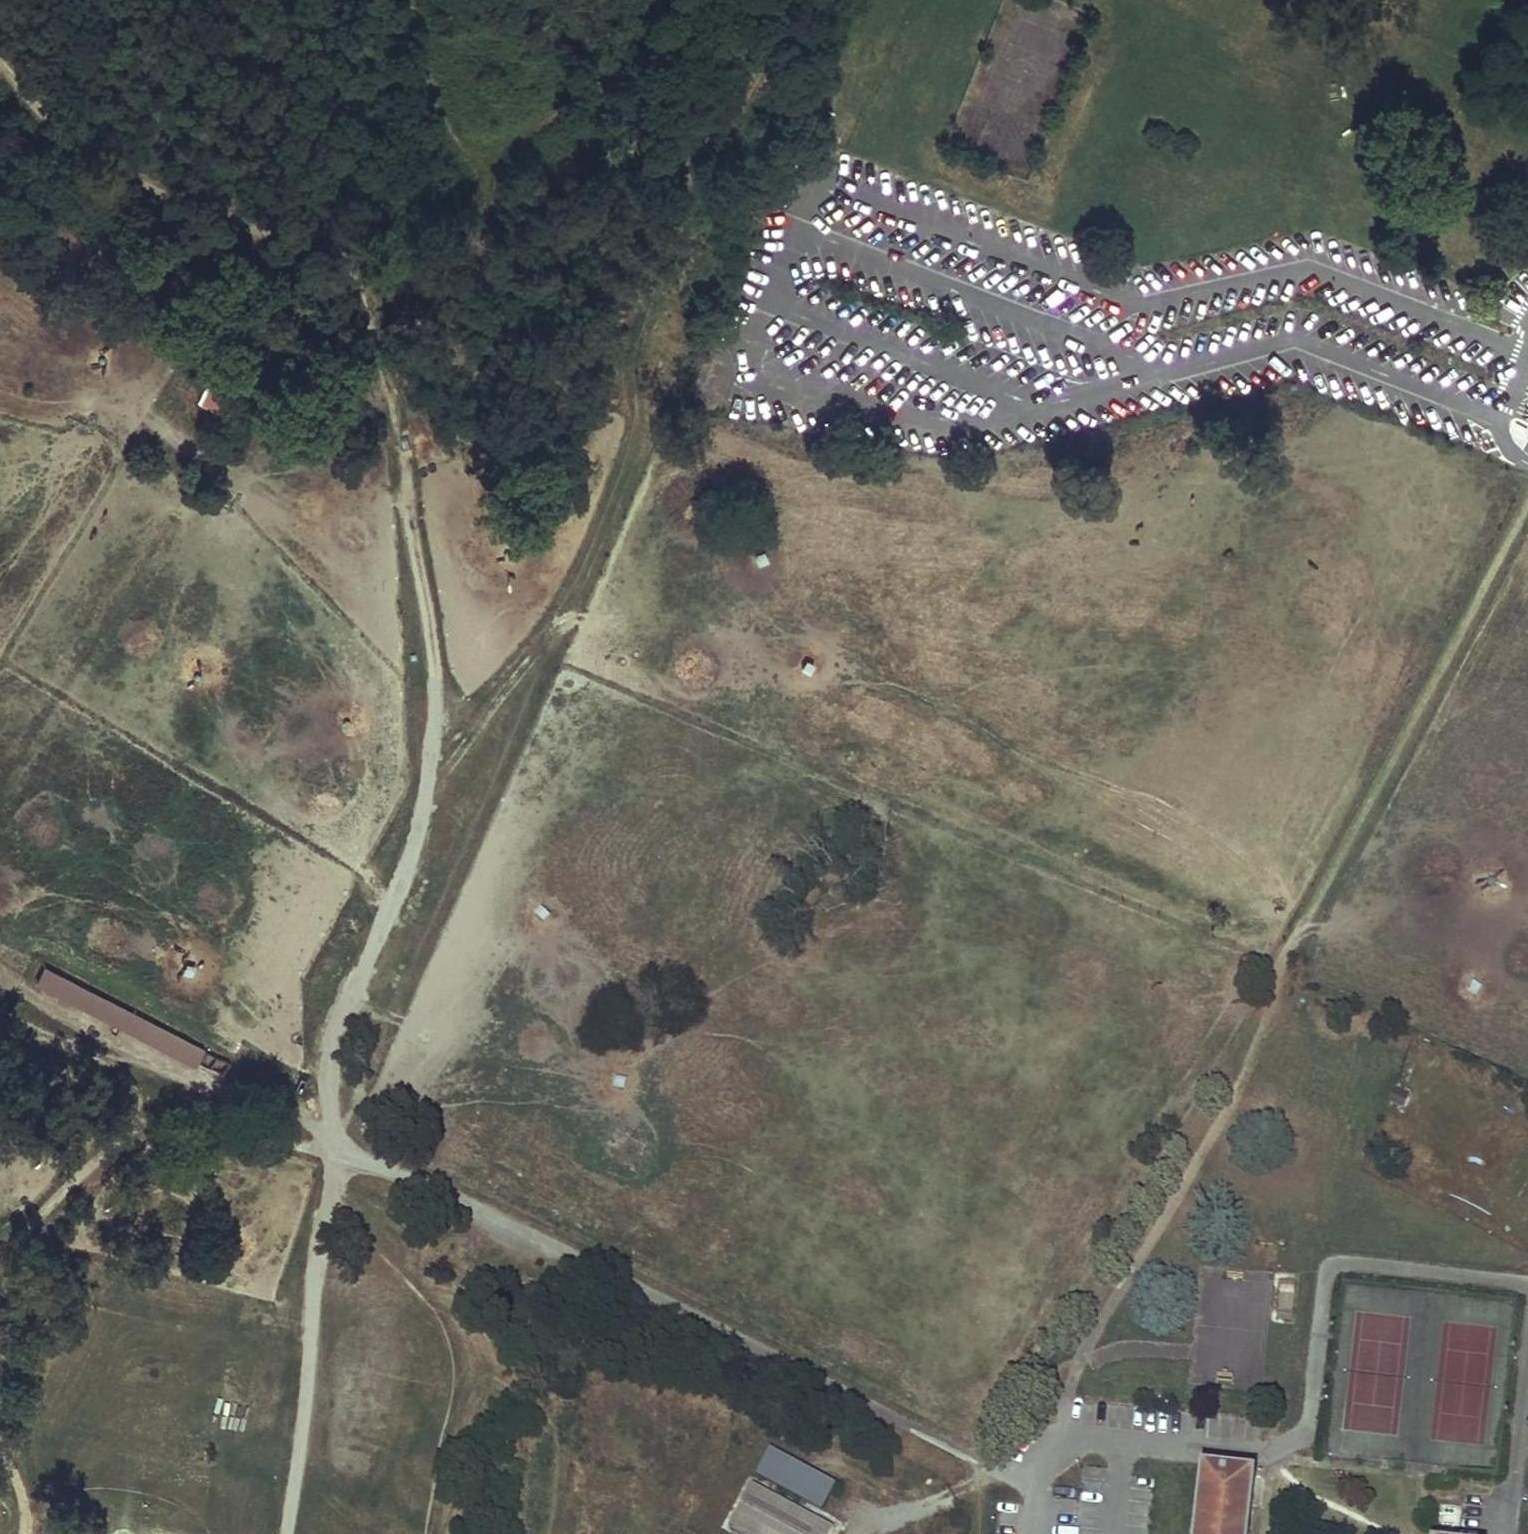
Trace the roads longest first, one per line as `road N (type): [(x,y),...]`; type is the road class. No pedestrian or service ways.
road 1 (track): [(380,375),(403,433),(401,500),(426,632),(426,749),(411,852),(337,1027),(328,1070),(340,1140),(319,1233),(308,1389),(284,1533)]

